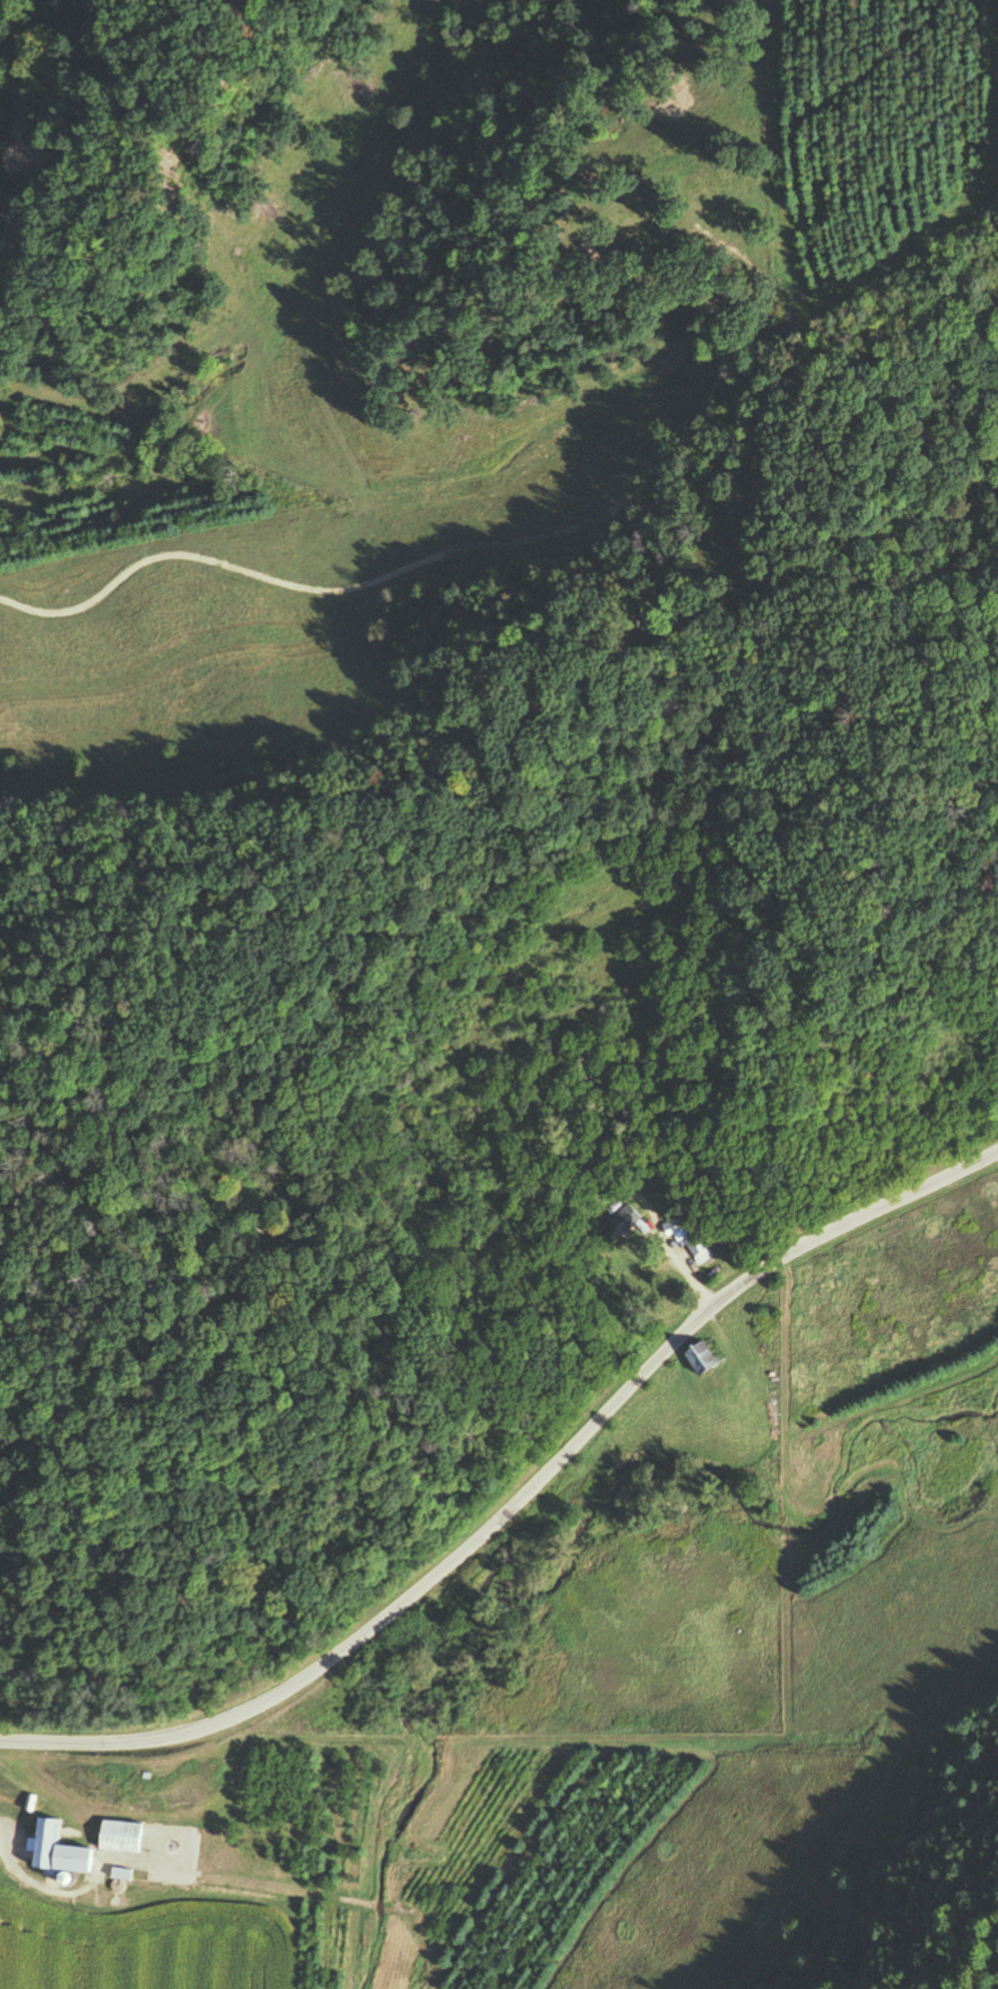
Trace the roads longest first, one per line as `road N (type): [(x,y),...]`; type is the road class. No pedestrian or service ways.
road 1 (residential): [(0,1740),(170,1729),(229,1711),(303,1672),(374,1621),(745,1277),(816,1233),(997,1147)]

